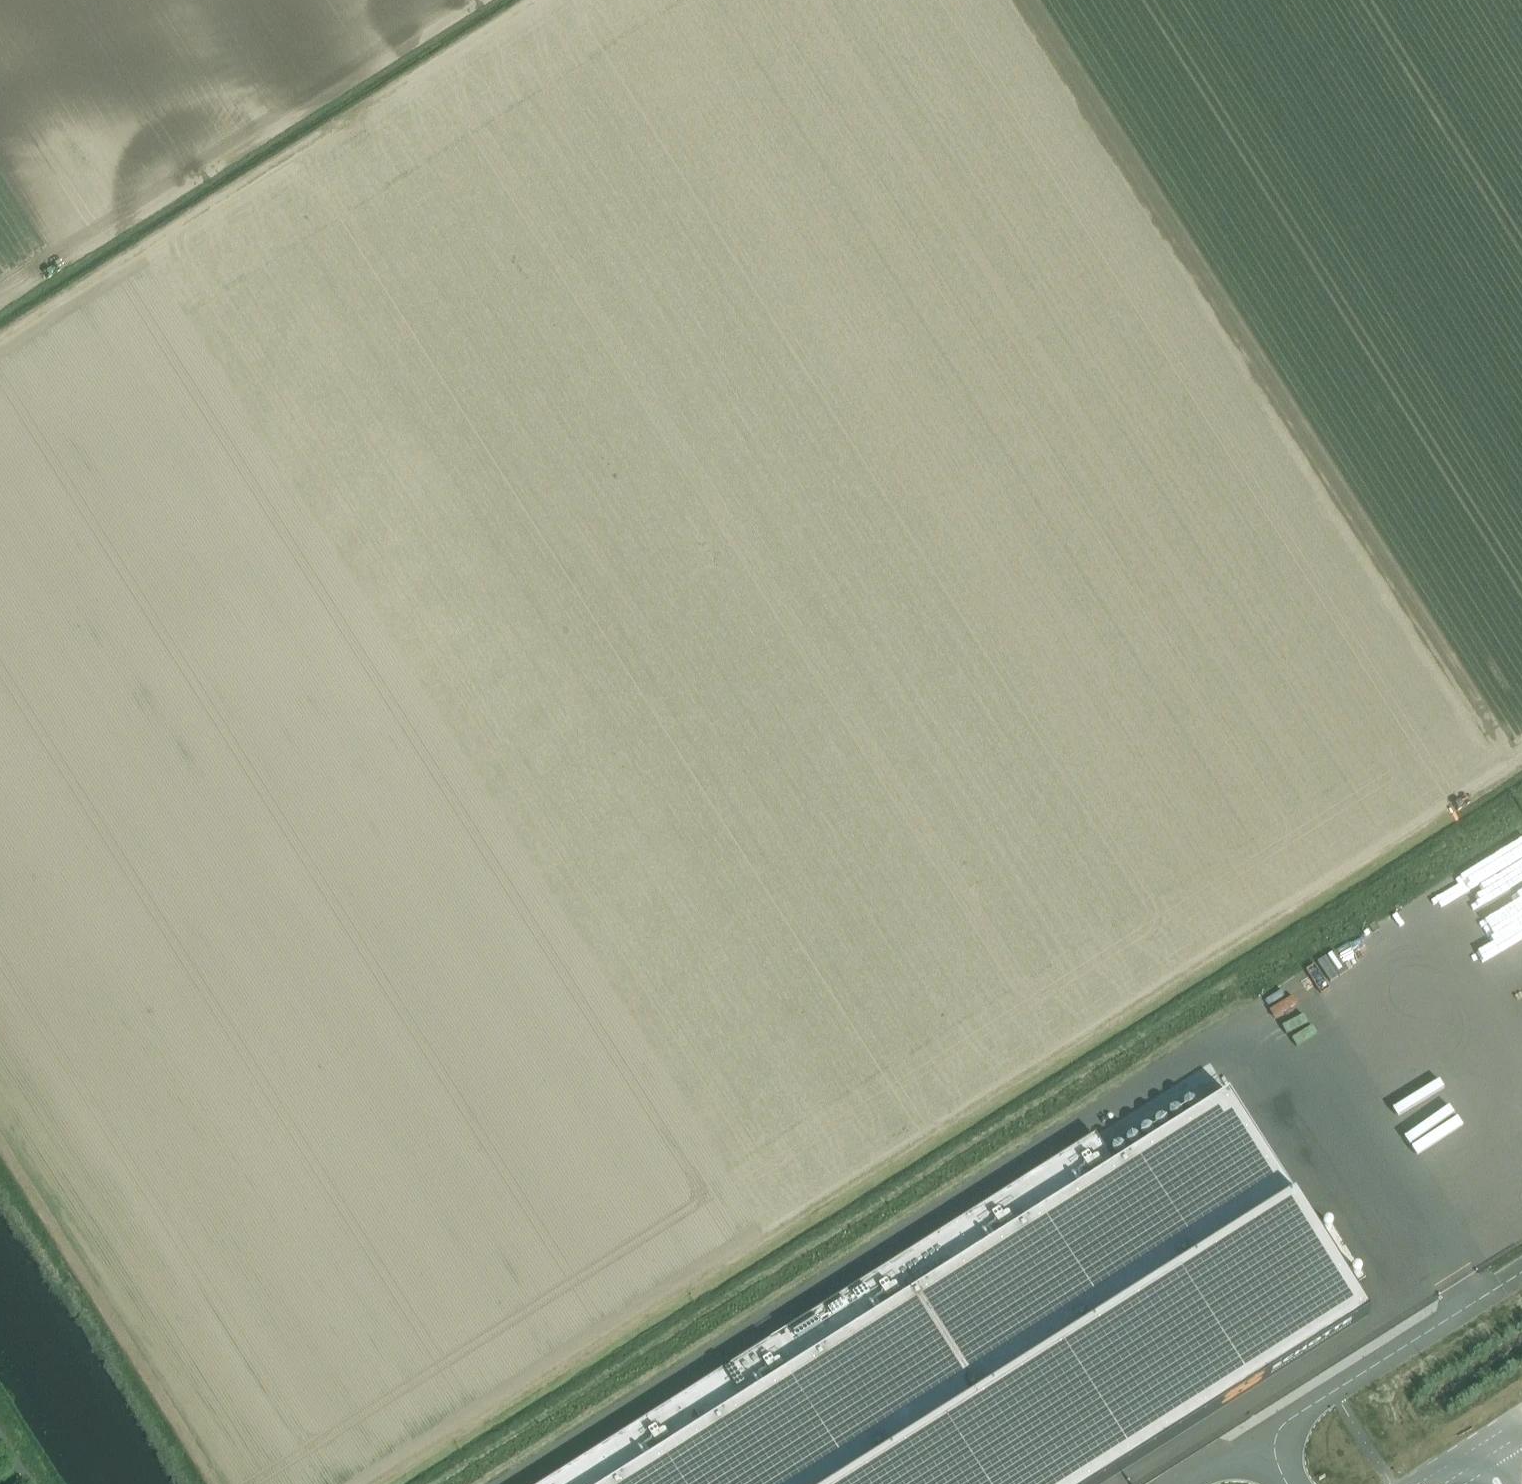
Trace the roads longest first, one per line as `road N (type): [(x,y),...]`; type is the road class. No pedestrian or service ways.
road 1 (unclassified): [(1287,1483),(1261,1438),(1521,1272)]

